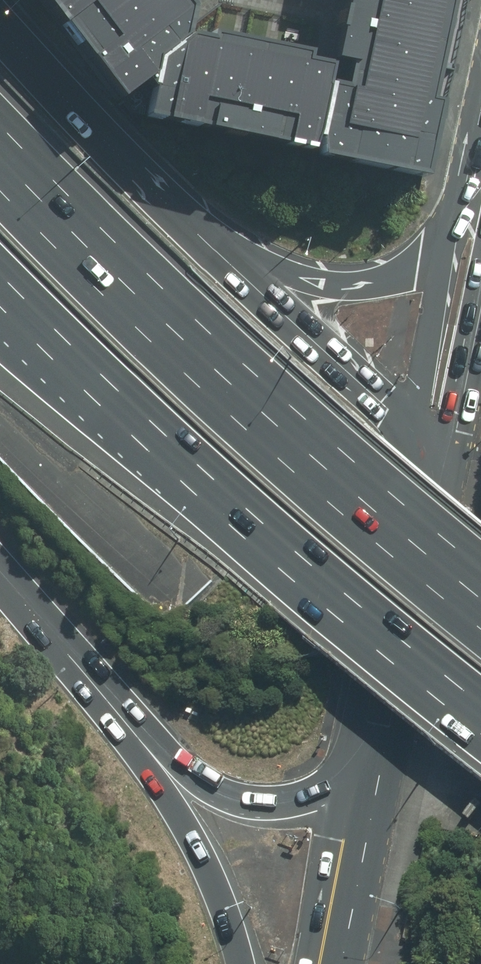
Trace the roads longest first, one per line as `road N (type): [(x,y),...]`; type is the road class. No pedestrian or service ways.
road 1 (motorway): [(480,698),(158,428),(0,268)]
road 2 (motorway): [(0,189),(194,381),(480,618)]
road 3 (motorway): [(374,756),(308,800),(242,802),(204,781),(74,648)]
road 4 (motorway): [(241,963),(197,842),(74,648)]
road 5 (primary): [(432,448),(374,756)]
road 6 (motorway): [(0,30),(218,249)]
road 7 (motorway): [(218,249),(432,448)]
road 8 (motorway): [(218,249),(326,286),(384,286),(423,272),(480,226)]
road 9 (primary): [(480,237),(432,448)]
road 10 (primary): [(374,756),(326,963)]

